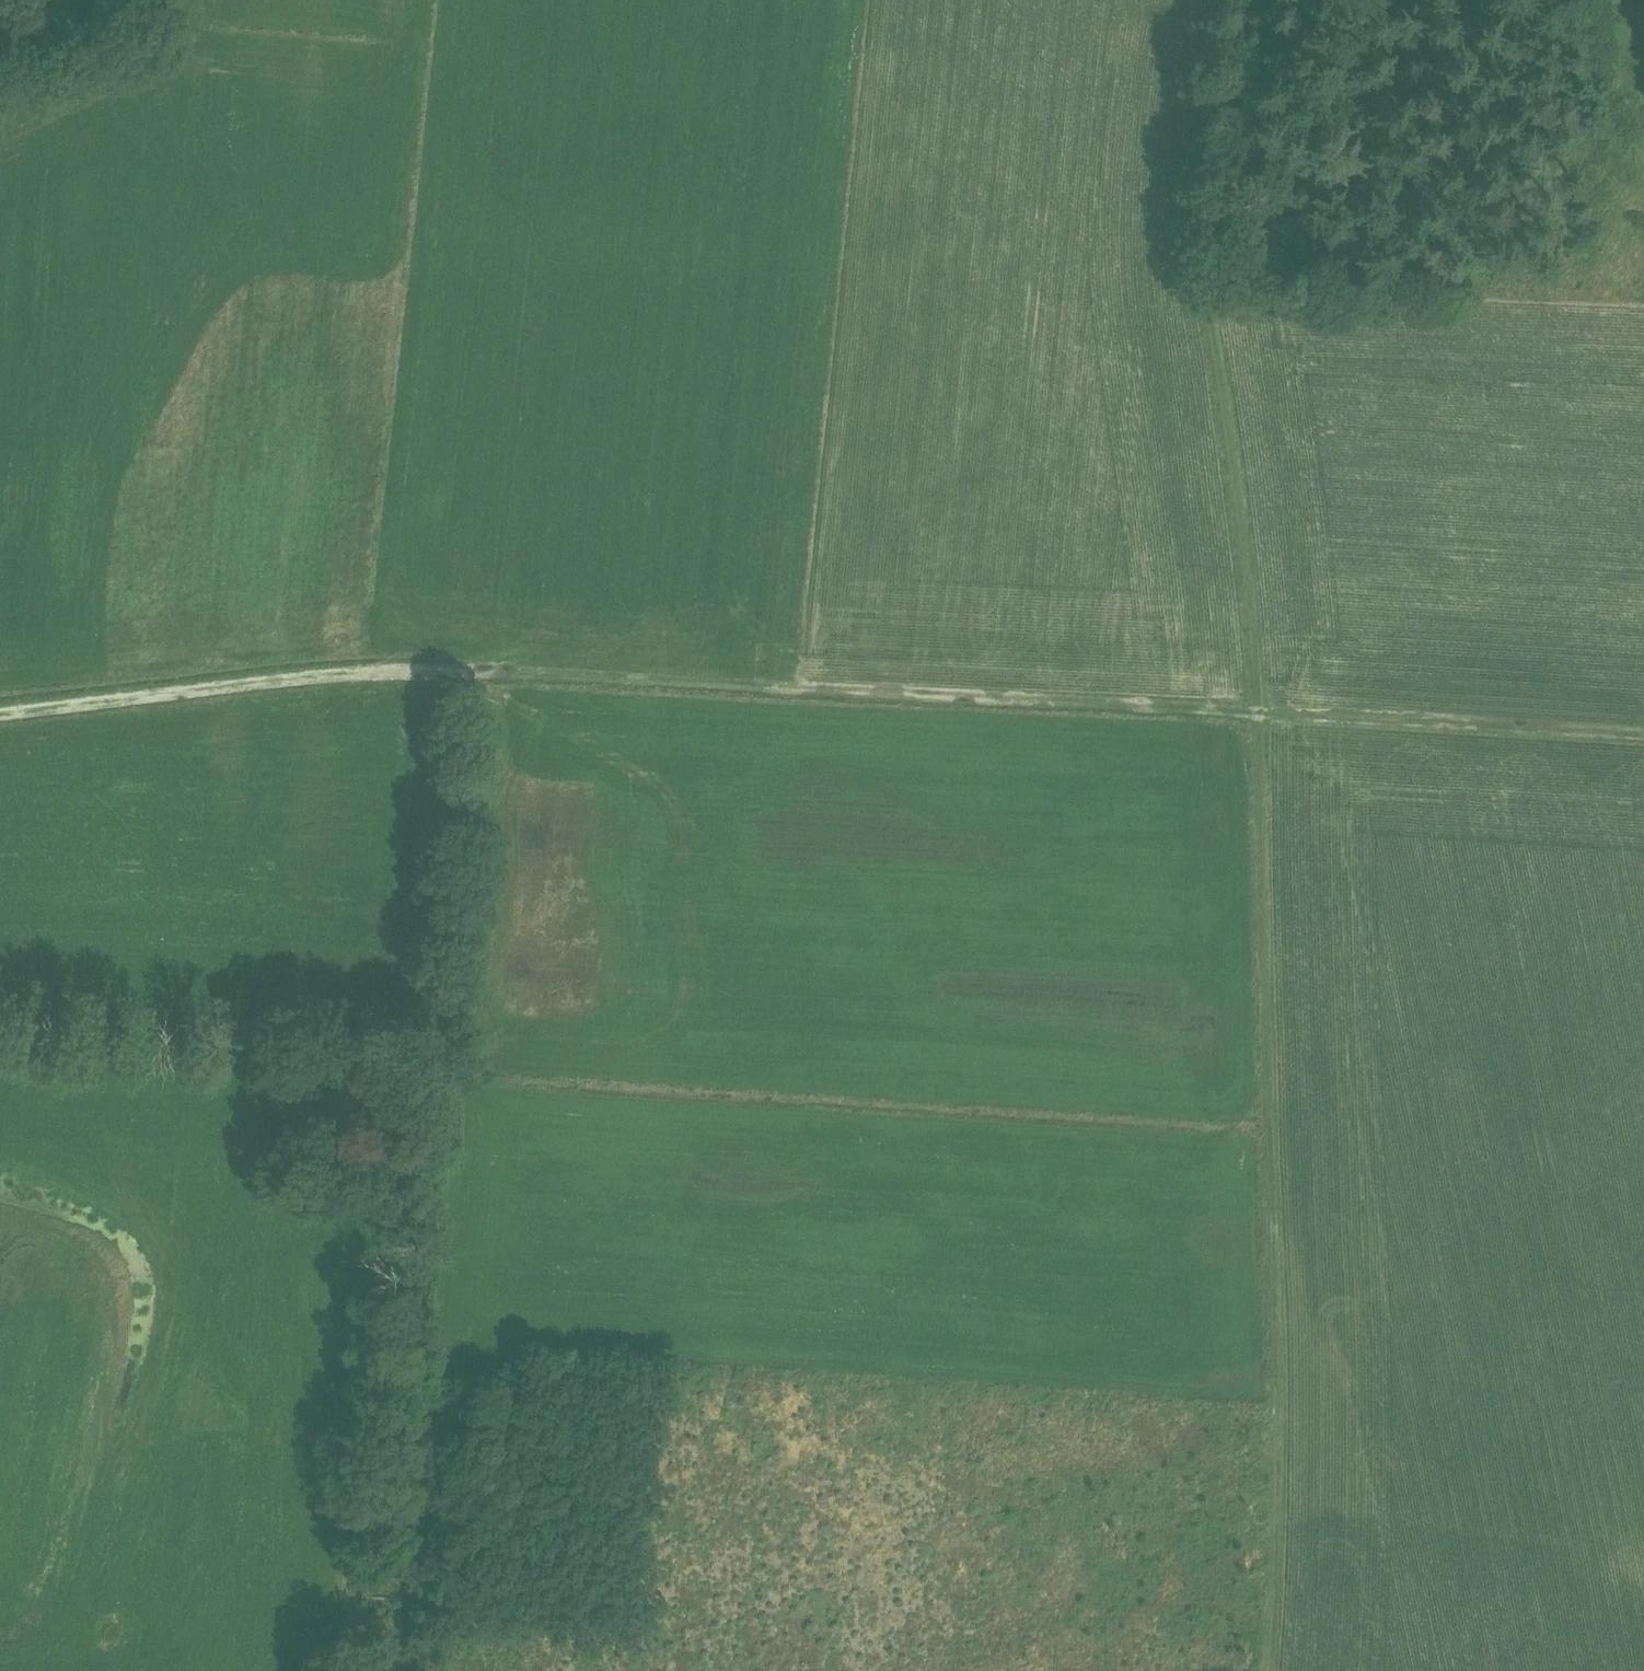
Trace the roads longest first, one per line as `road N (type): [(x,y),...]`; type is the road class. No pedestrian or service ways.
road 1 (track): [(1261,1670),(1293,1511),(1251,722),(1643,738)]
road 2 (track): [(1251,722),(1200,286),(1247,0)]

